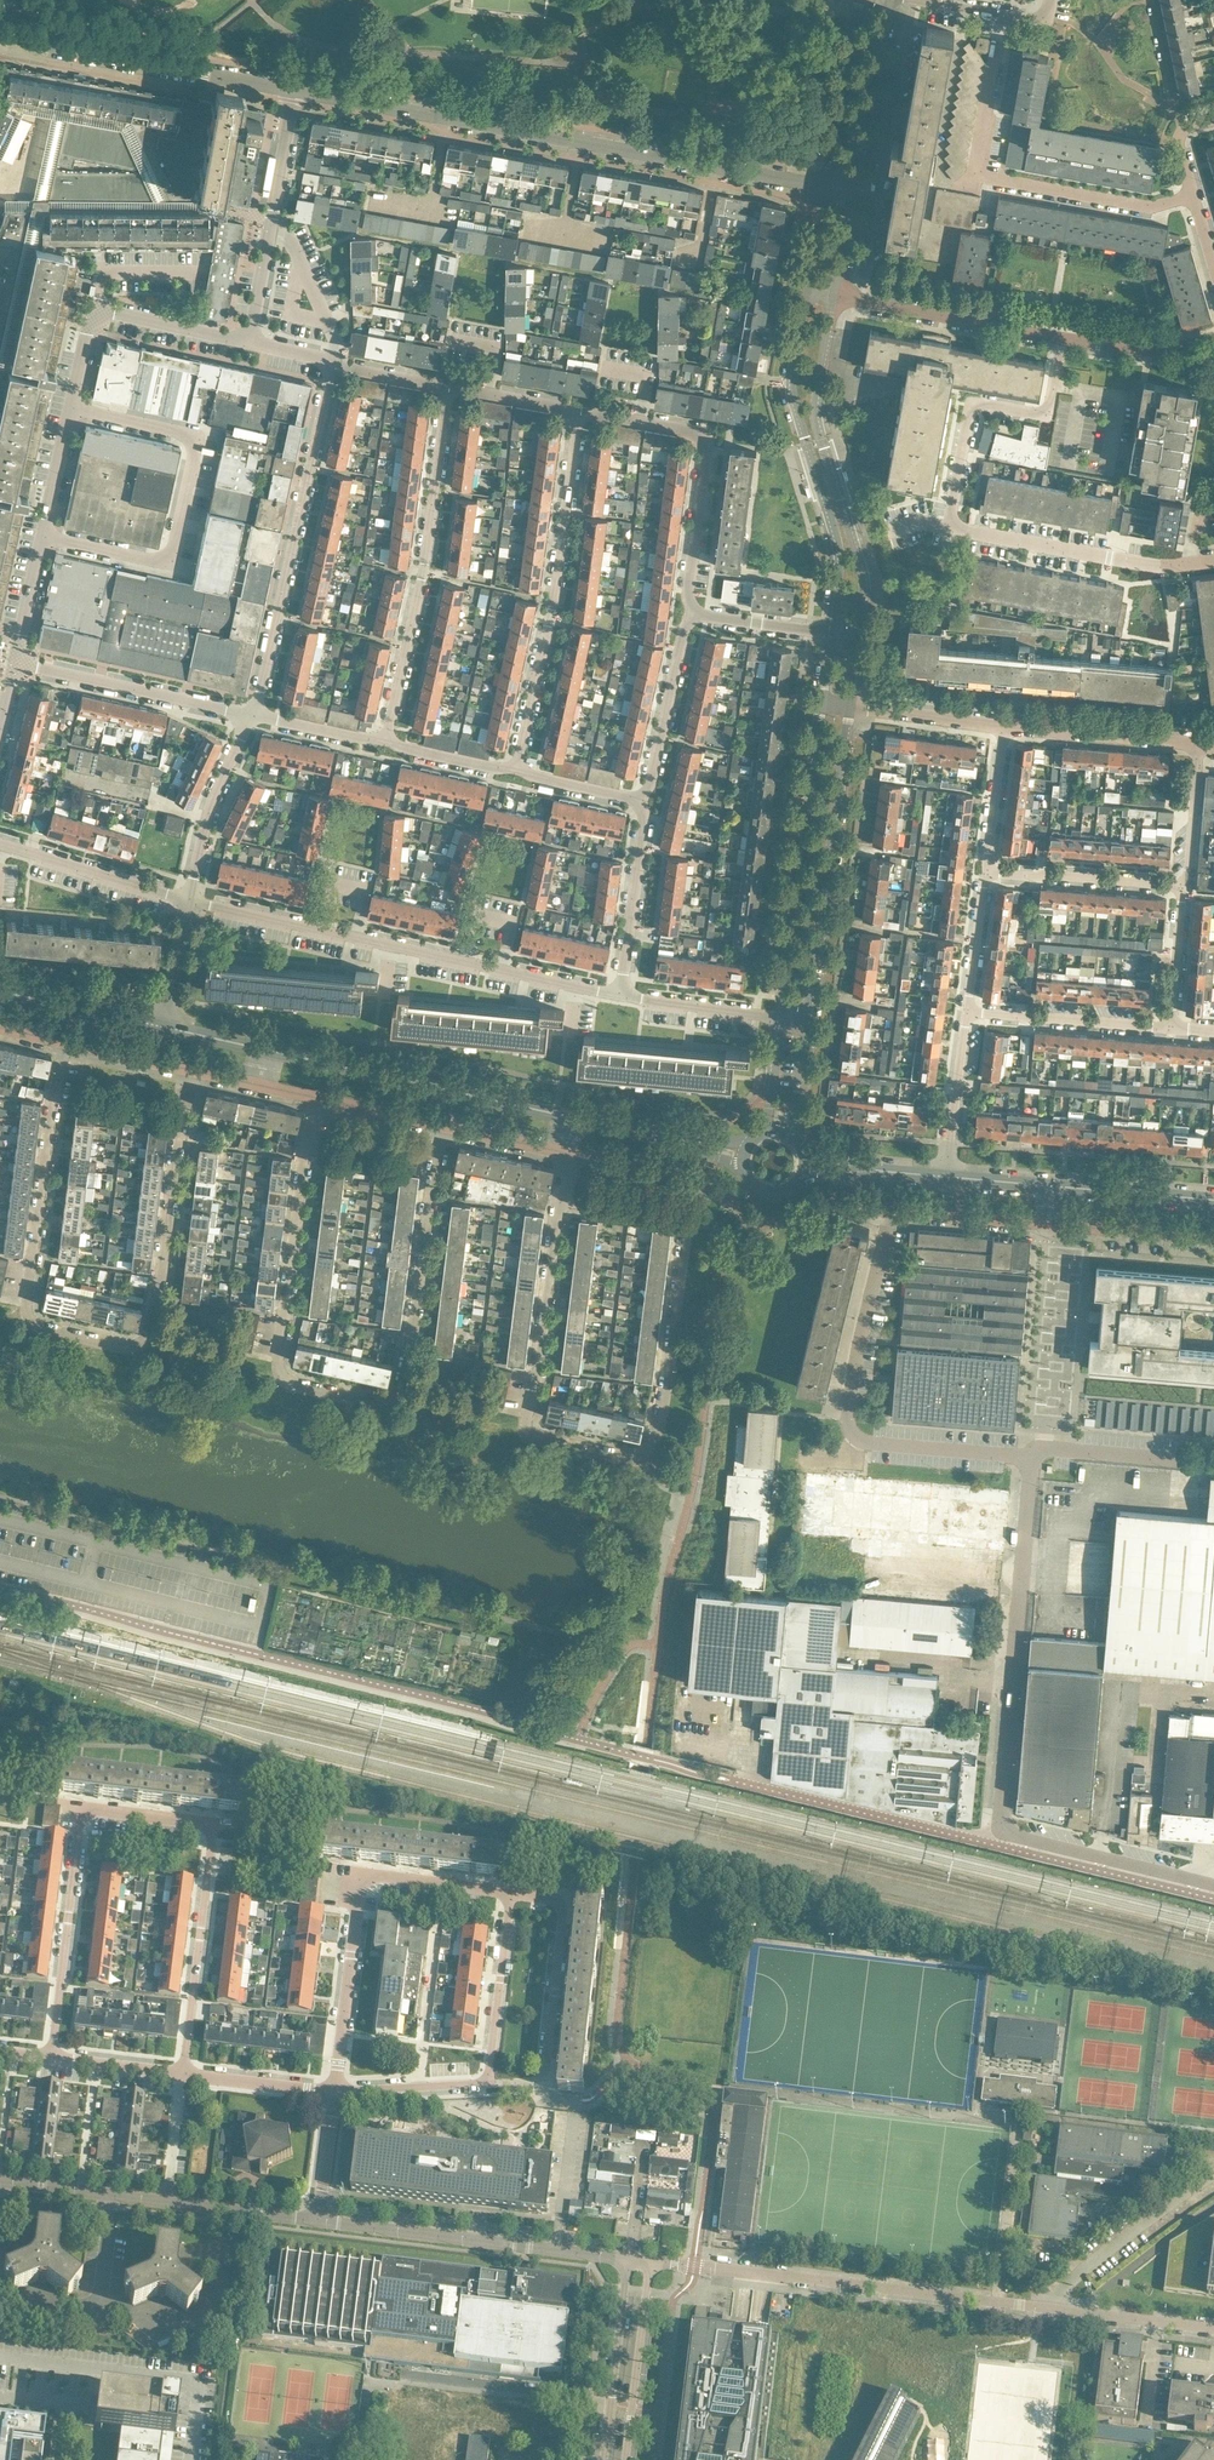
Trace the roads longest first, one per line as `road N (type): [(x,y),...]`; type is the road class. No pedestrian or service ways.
road 1 (unclassified): [(65,1040),(26,1304),(36,1328),(129,1348),(142,1339),(194,1069)]
road 2 (unclassified): [(1213,1887),(1000,1836),(1031,1460)]
road 3 (unclassified): [(1213,2331),(651,2263)]
road 4 (residential): [(827,189),(296,90)]
road 5 (residential): [(15,664),(94,310),(248,341)]
road 6 (unclassified): [(316,1096),(280,1374),(380,1401),(401,1379)]
road 7 (unclassified): [(1031,1460),(867,1444),(851,1432),(857,1353),(890,1211)]
road 8 (residential): [(1194,197),(1152,206),(978,173),(1002,11)]
road 9 (unclassified): [(52,2058),(82,1814),(212,1830)]
road 10 (residential): [(646,1456),(666,1393),(687,1224),(561,1200)]
road 11 (unclassified): [(254,715),(334,363)]
road 12 (unclassified): [(516,768),(555,599),(579,416)]
road 13 (residential): [(561,1200),(528,1432),(646,1456)]
road 14 (residential): [(807,289),(793,397),(840,545),(832,635)]
road 15 (unclassified): [(447,392),(423,573),(386,738)]
road 16 (residential): [(858,637),(862,575),(816,421),(834,296)]
road 17 (tertiary): [(577,1121),(266,1050)]
road 18 (unclassified): [(807,1022),(848,707)]
road 19 (unclassified): [(823,704),(781,1018)]
road 20 (residential): [(630,2260),(319,2222)]
road 21 (residential): [(863,301),(915,0)]
road 22 (unclassified): [(950,529),(975,405),(1044,412),(1060,338)]
road 23 (residential): [(1213,560),(1154,566),(950,529)]
road 24 (residential): [(401,1379),(440,1124)]
road 25 (residential): [(248,341),(296,90)]
road 26 (residential): [(296,90),(46,41)]
road 27 (unclassified): [(186,2074),(212,1830)]
road 28 (residential): [(694,614),(705,440),(637,420)]
road 29 (residential): [(254,715),(15,664)]
road 30 (residential): [(536,2079),(546,2066),(563,1911),(554,1900),(509,1897)]
road 31 (residential): [(101,2297),(158,2329),(220,2312),(232,2211)]
road 32 (residential): [(335,2091),(361,1879)]
road 33 (residential): [(1167,1030),(966,1014)]
road 34 (unclassified): [(630,2260),(605,2459)]
road 35 (residential): [(1060,338),(863,301)]
road 36 (residential): [(995,726),(1194,744)]
road 37 (unclassified): [(1180,883),(981,866)]
road 38 (unclassified): [(626,2459),(651,2263)]
road 39 (residential): [(854,194),(889,0)]
road 40 (residential): [(189,899),(0,844)]
road 41 (unclassified): [(189,899),(215,795),(254,715)]
road 42 (residential): [(640,801),(694,614)]
road 43 (residential): [(618,993),(640,801)]
road 44 (residential): [(857,0),(827,189)]
road 45 (residential): [(491,2084),(509,1897)]
road 46 (unclassified): [(1213,1464),(1047,1448),(1031,1460)]
road 47 (tertiary): [(742,1157),(577,1121)]
road 48 (residential): [(1055,1224),(890,1211)]
road 49 (residential): [(618,993),(781,1018)]
road 50 (unclassified): [(946,1176),(966,1014)]
road 51 (residential): [(1213,1238),(1055,1224)]
road 52 (residential): [(491,2084),(335,2091)]
road 53 (residential): [(1213,339),(1152,351),(1060,338)]
road 54 (tertiary): [(1213,1200),(1059,1185)]
road 55 (residential): [(335,2091),(186,2074)]
road 56 (residential): [(509,1897),(361,1879)]
road 57 (unclassified): [(966,1014),(981,866)]
road 58 (residential): [(848,707),(995,726)]
road 59 (unclassified): [(1167,1030),(1180,883)]
road 60 (residential): [(500,971),(511,920),(469,911),(459,961)]
road 61 (tertiary): [(946,1176),(805,1168)]
road 62 (unclassified): [(981,866),(995,726)]
road 63 (residential): [(351,937),(362,889),(321,880),(310,928)]
road 64 (unclassified): [(1180,883),(1194,744)]
road 65 (unclassified): [(832,635),(694,614)]
road 66 (residential): [(186,2074),(52,2058)]
road 67 (residential): [(386,738),(254,715)]
road 68 (residential): [(516,768),(386,738)]
road 69 (residential): [(570,1153),(440,1124)]
road 70 (residential): [(194,1069),(65,1040)]
road 71 (residential): [(319,2222),(335,2091)]
road 72 (unclassified): [(170,2203),(186,2074)]
road 73 (unclassified): [(162,1026),(189,899)]
road 74 (residential): [(640,801),(516,768)]
road 75 (residential): [(647,2133),(630,2260)]
road 76 (residential): [(440,1124),(316,1096)]
road 77 (residential): [(189,899),(310,928)]
road 78 (residential): [(500,971),(618,993)]

